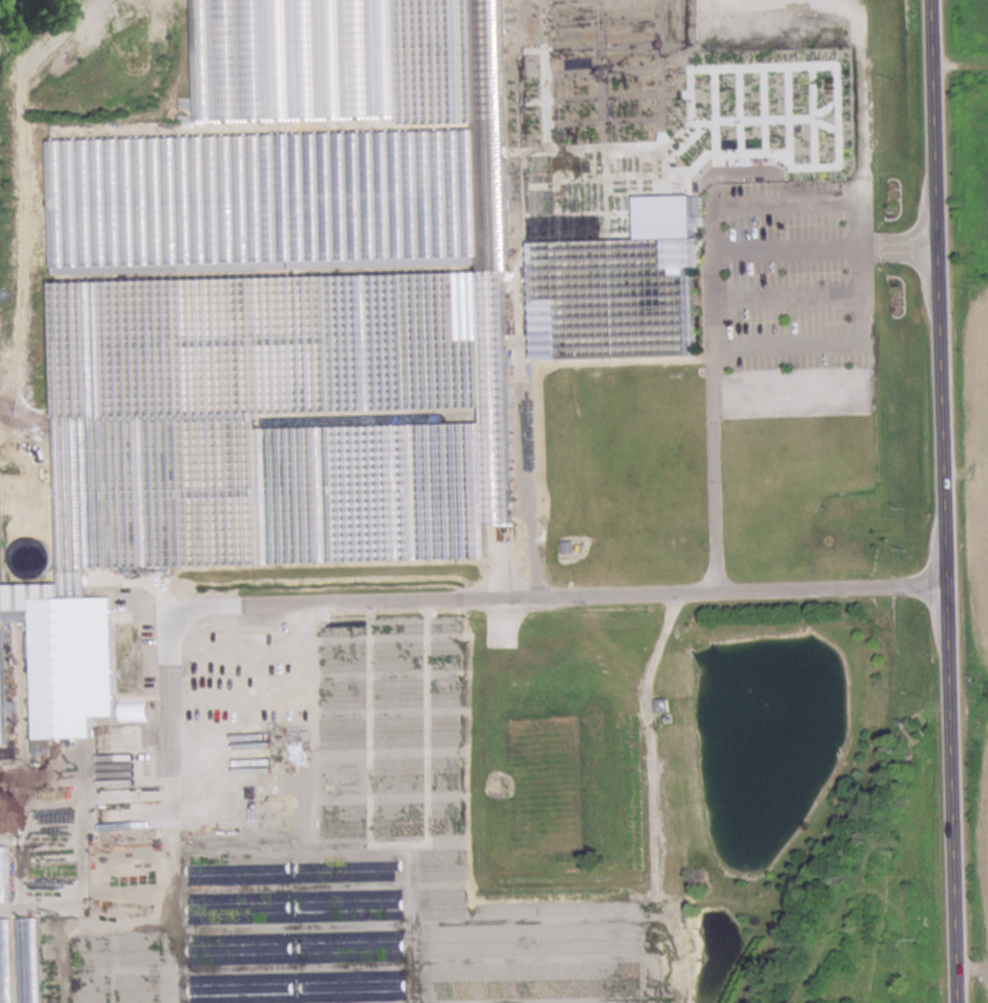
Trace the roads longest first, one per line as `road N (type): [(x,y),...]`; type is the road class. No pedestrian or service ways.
road 1 (tertiary): [(968,1002),(943,0)]

